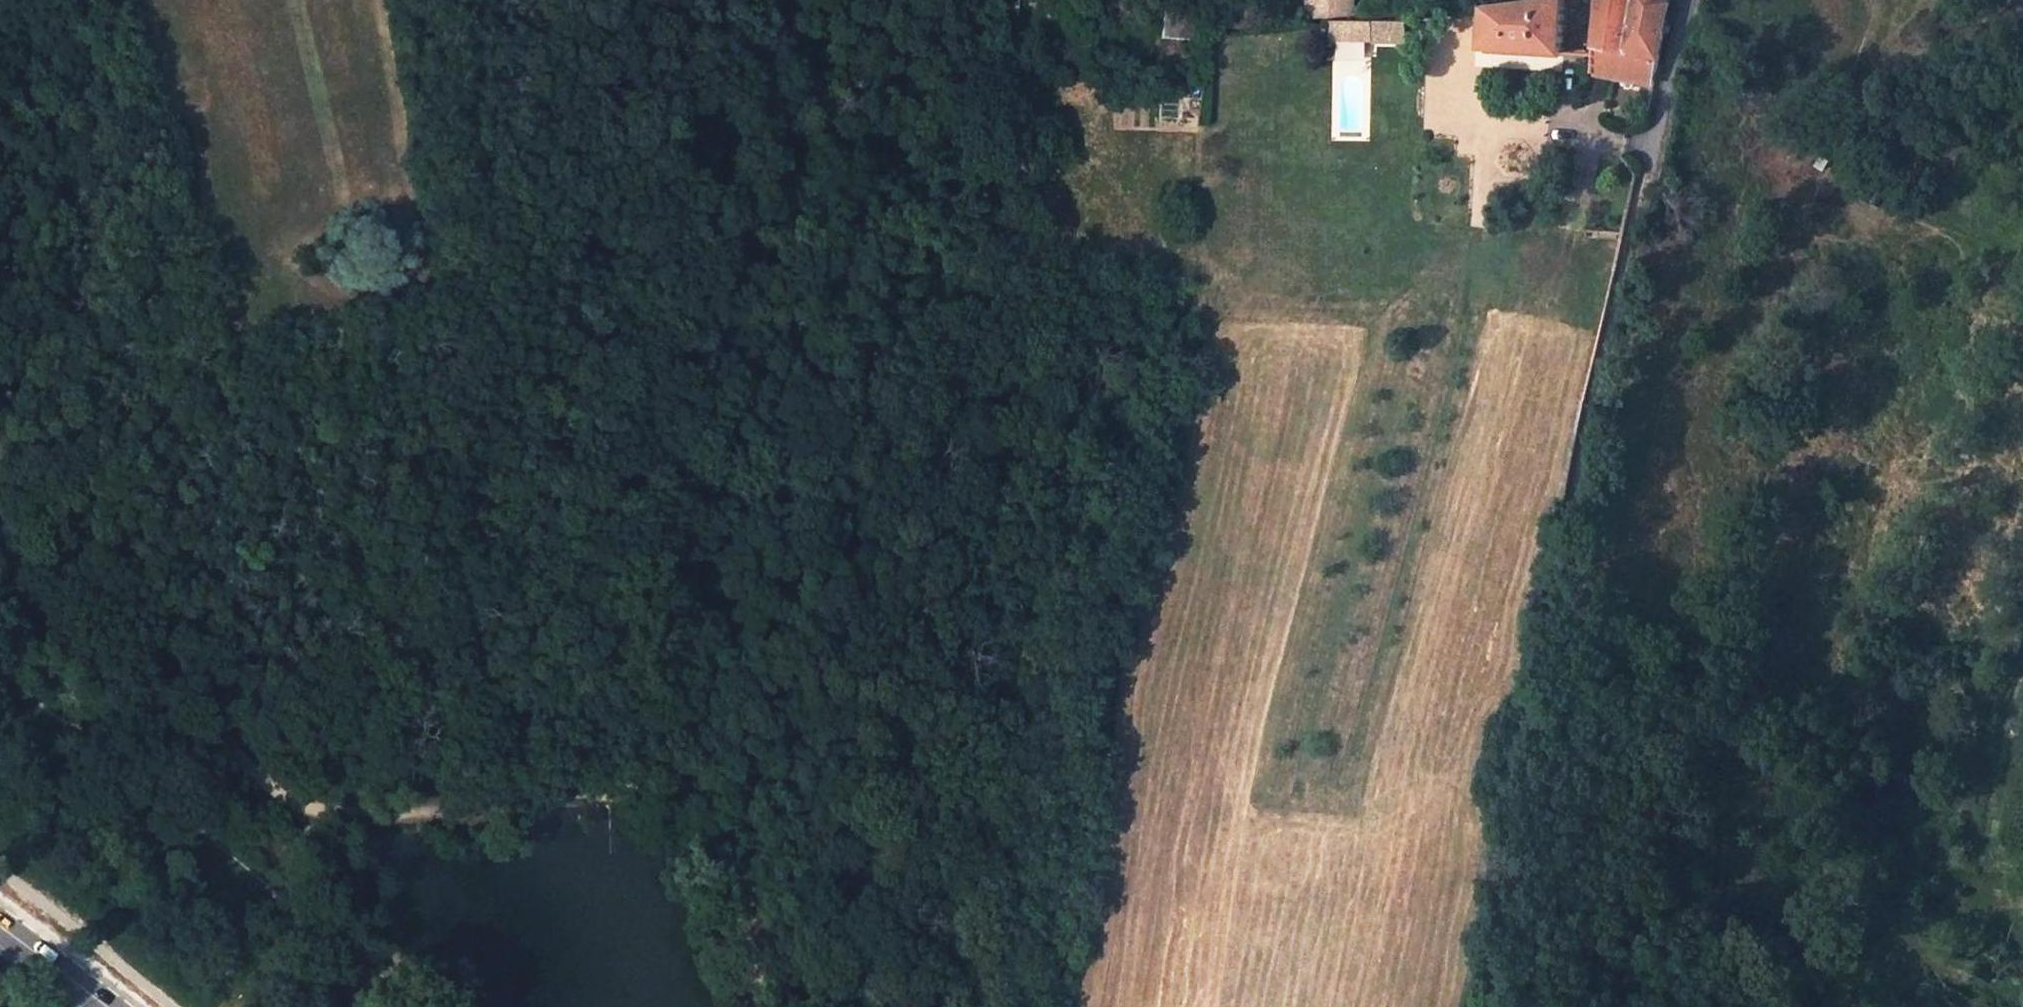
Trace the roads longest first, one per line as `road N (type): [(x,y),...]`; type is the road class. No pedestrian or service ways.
road 1 (unclassified): [(1688,0),(1661,140)]
road 2 (secondary): [(105,1006),(0,926)]

